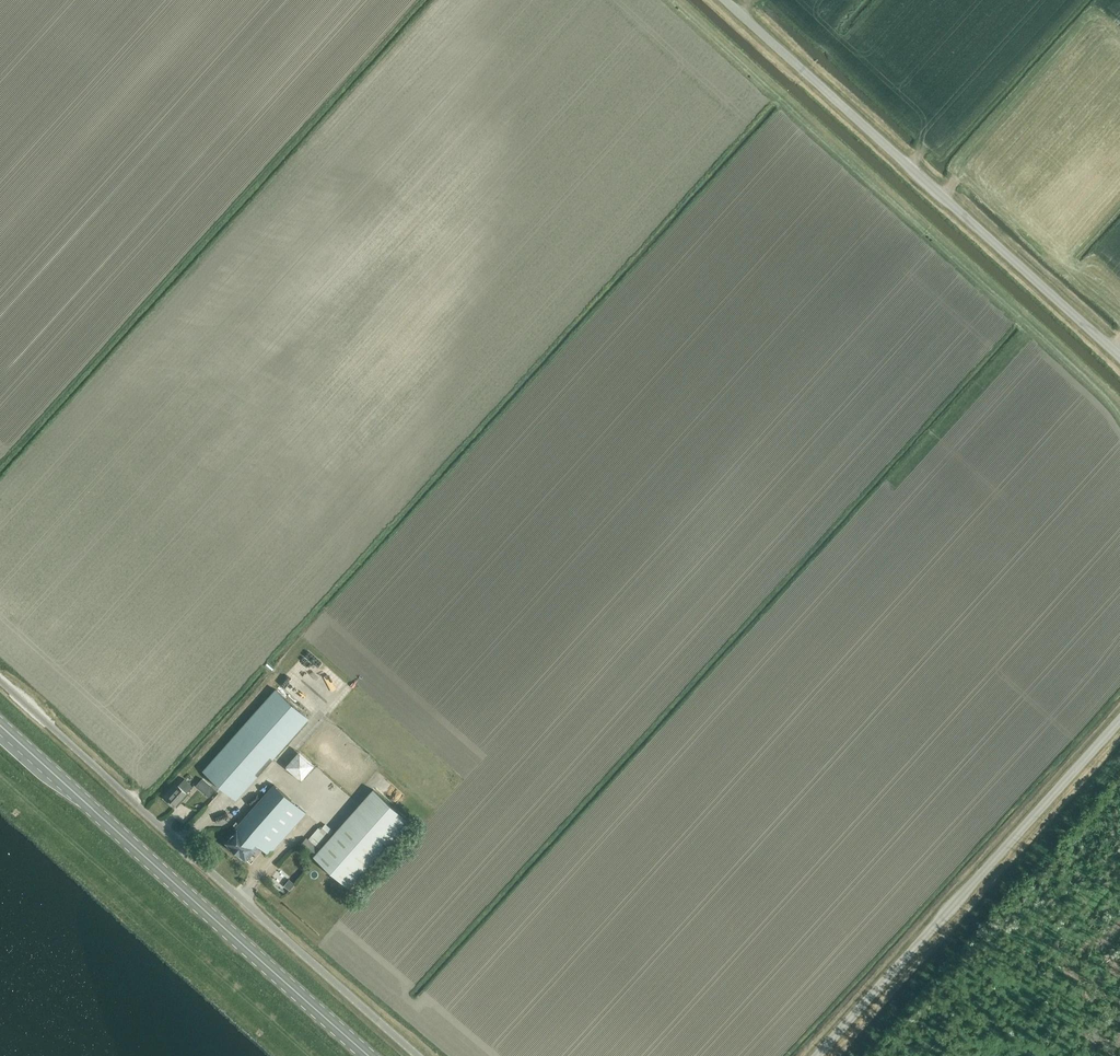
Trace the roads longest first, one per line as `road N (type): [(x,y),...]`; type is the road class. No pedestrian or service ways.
road 1 (unclassified): [(418,1055),(0,680)]
road 2 (unclassified): [(1119,358),(726,0)]
road 3 (primary): [(367,1055),(0,725)]
road 4 (unclassified): [(816,1055),(1119,719)]
road 5 (track): [(0,781),(307,1055)]

